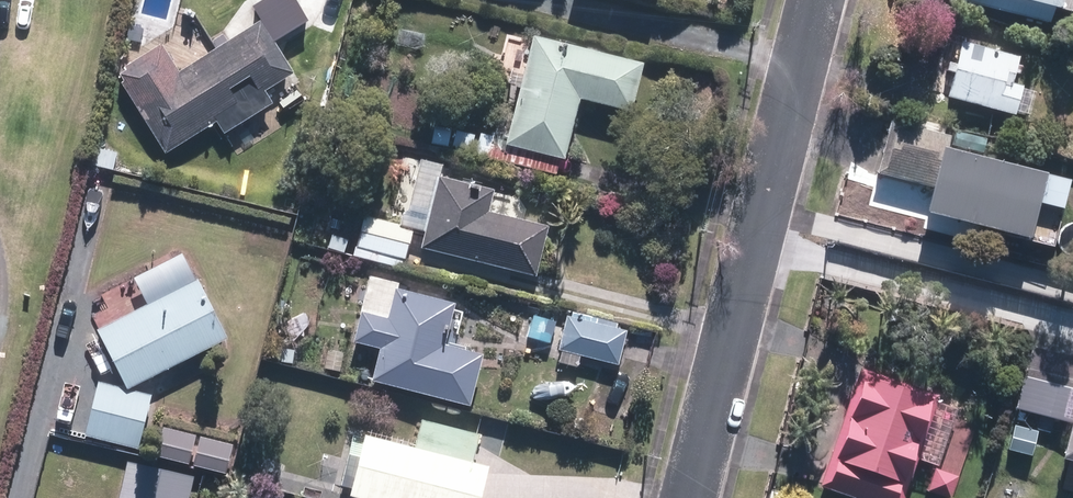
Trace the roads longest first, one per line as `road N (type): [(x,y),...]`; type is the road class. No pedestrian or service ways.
road 1 (residential): [(689,497),(815,0)]

